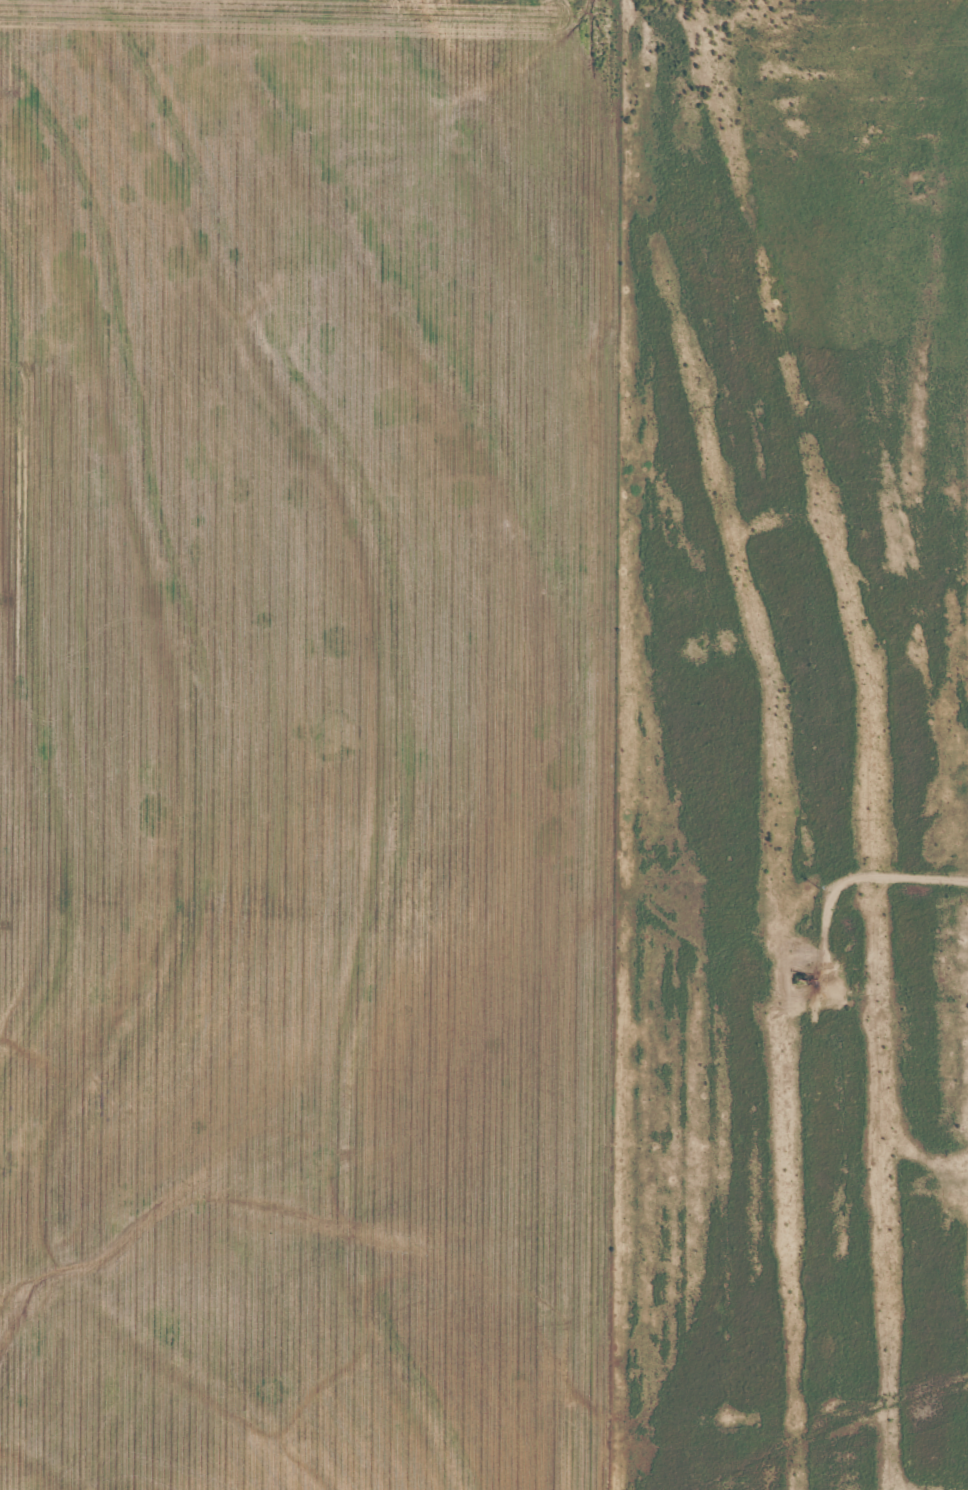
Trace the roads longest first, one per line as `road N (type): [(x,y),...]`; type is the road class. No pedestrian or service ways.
road 1 (residential): [(803,1489),(820,991)]
road 2 (residential): [(0,884),(358,907)]
road 3 (residential): [(186,366),(0,371)]

